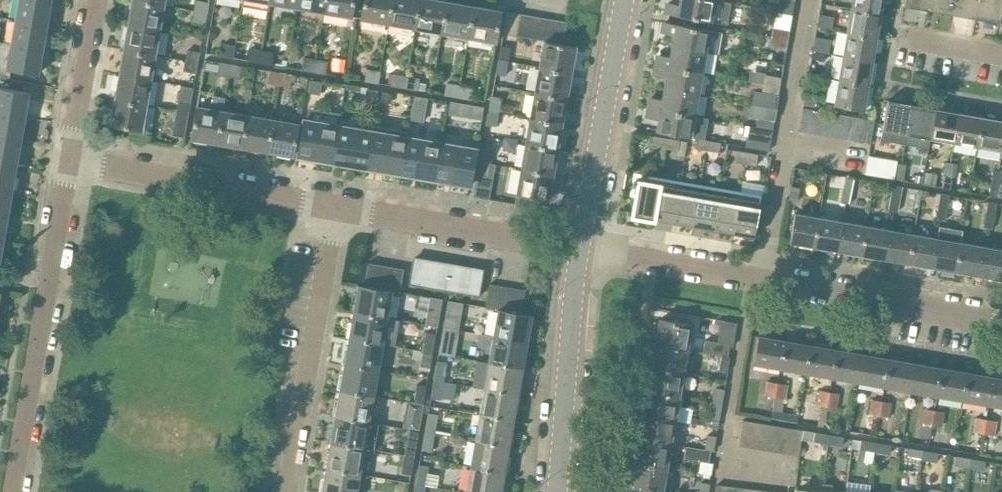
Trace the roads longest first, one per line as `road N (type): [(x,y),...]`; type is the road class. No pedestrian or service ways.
road 1 (residential): [(1001,320),(580,248)]
road 2 (residential): [(12,491),(69,163)]
road 3 (residential): [(291,491),(339,207)]
road 4 (residential): [(339,207),(69,163)]
road 5 (tertiary): [(580,248),(627,0)]
road 6 (residential): [(580,248),(339,207)]
road 7 (tertiary): [(558,491),(580,248)]
road 8 (residential): [(69,163),(98,0)]

